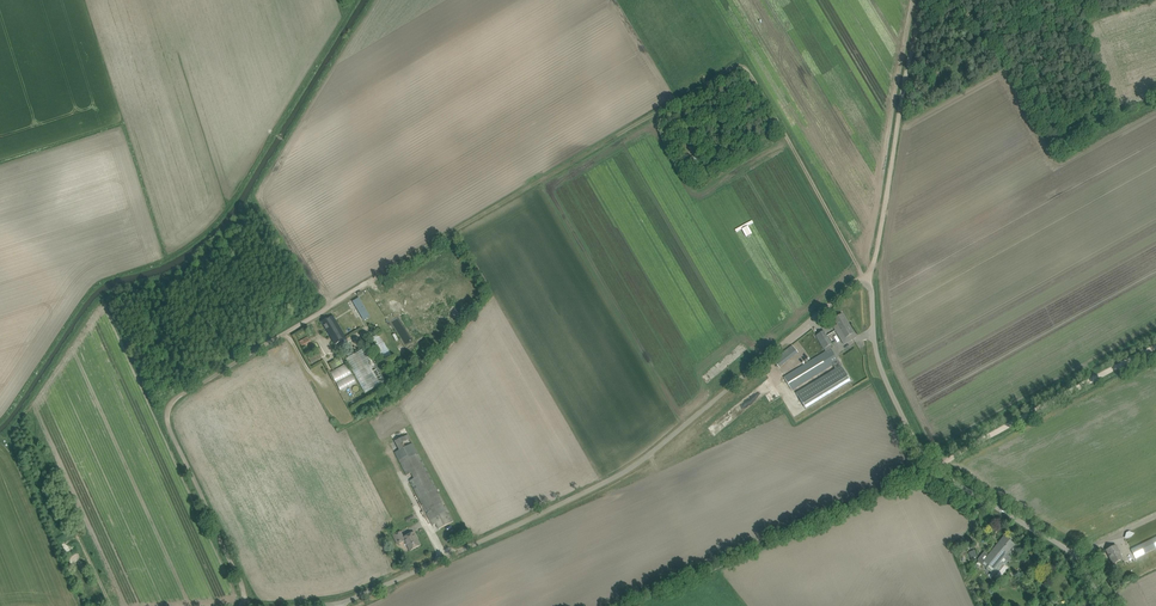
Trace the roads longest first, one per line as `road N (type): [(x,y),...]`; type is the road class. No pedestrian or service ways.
road 1 (track): [(249,605),(170,428),(173,400),(731,66),(741,65),(755,81),(868,277),(923,0)]
road 2 (unclassified): [(340,604),(616,476),(861,278),(872,287),(878,369),(937,467)]
road 3 (track): [(341,0),(347,17),(232,204),(173,257),(94,289),(0,423)]
road 4 (track): [(937,467),(1155,346)]
road 5 (unclassified): [(1104,605),(1067,550),(937,467)]

